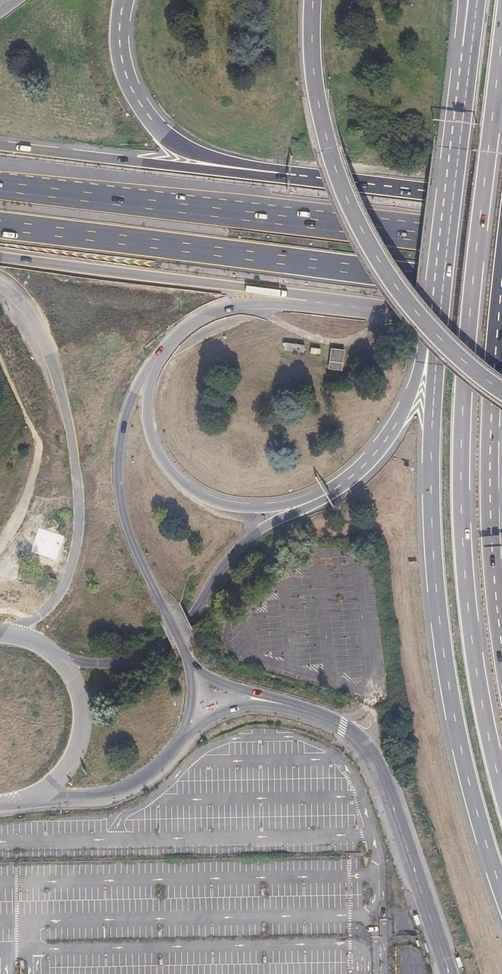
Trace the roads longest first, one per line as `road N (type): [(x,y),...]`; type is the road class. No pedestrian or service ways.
road 1 (trunk): [(501,791),(471,639),(460,471),(472,271),(501,33)]
road 2 (trunk): [(434,319),(437,604),(461,748),(501,890)]
road 3 (trunk): [(434,319),(408,399),(361,468),(245,542),(163,644),(133,660),(64,663)]
road 4 (motorway): [(0,258),(501,324)]
road 5 (motorway): [(0,227),(501,289)]
road 6 (motorway): [(495,246),(0,185)]
road 7 (trunk): [(312,0),(324,133),(369,246),(422,321),(501,393)]
road 8 (tertiary): [(194,717),(237,691),(264,691),(322,710),(370,749),(449,973)]
road 9 (trunk): [(501,648),(490,479),(501,263)]
road 10 (motorway): [(293,176),(0,147)]
road 11 (trunk): [(293,176),(198,155),(166,136),(126,73),(124,0)]
road 12 (trunk): [(468,46),(434,319)]
road 13 (trunk): [(501,201),(293,176)]
road 14 (tertiary): [(26,798),(107,795),(134,784),(166,760),(194,717)]
road 15 (tertiary): [(194,717),(133,751),(104,753),(83,732)]

